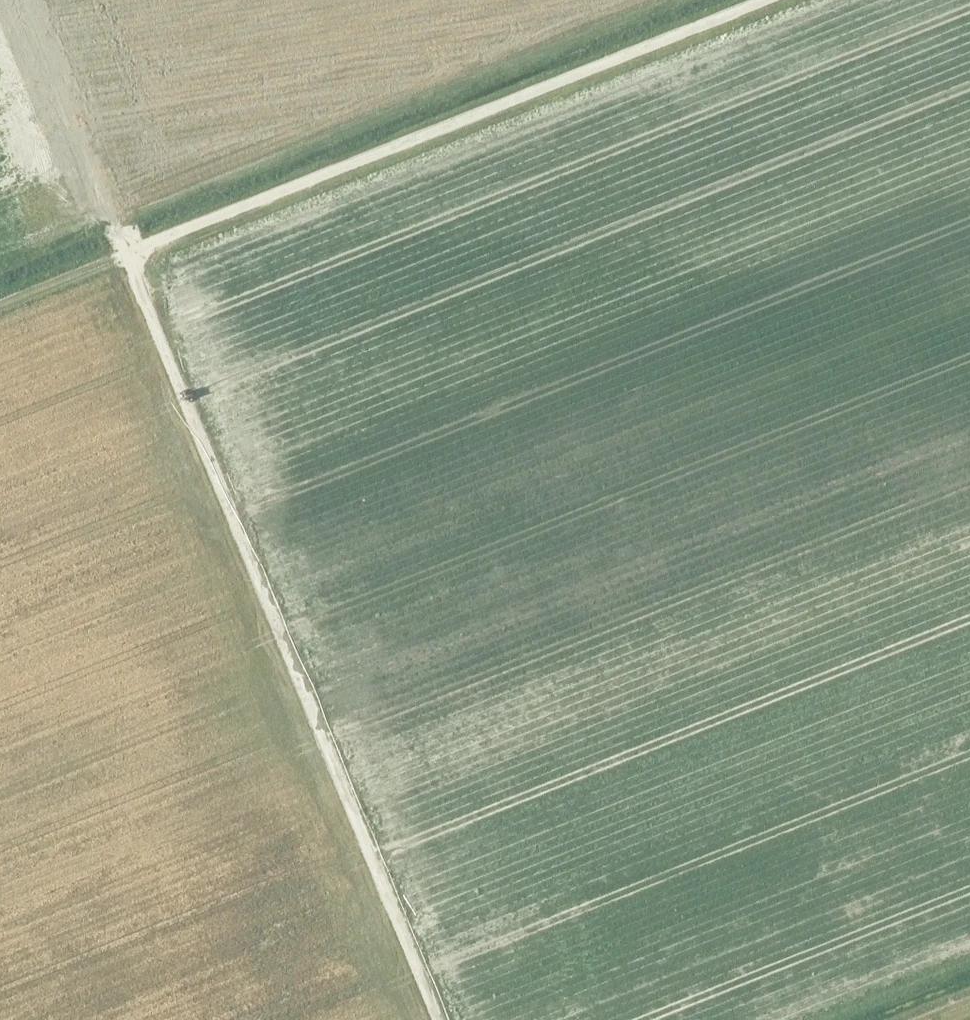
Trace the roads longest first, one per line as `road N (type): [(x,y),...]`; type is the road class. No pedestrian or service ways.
road 1 (track): [(756,0),(123,251),(438,1019)]

